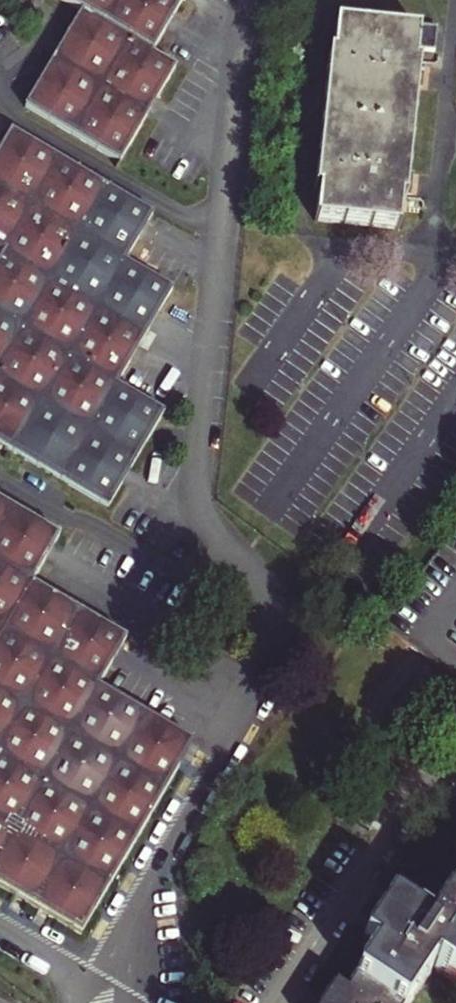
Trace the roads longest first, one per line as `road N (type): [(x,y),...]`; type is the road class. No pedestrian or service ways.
road 1 (residential): [(455,784),(407,808),(279,1002)]

